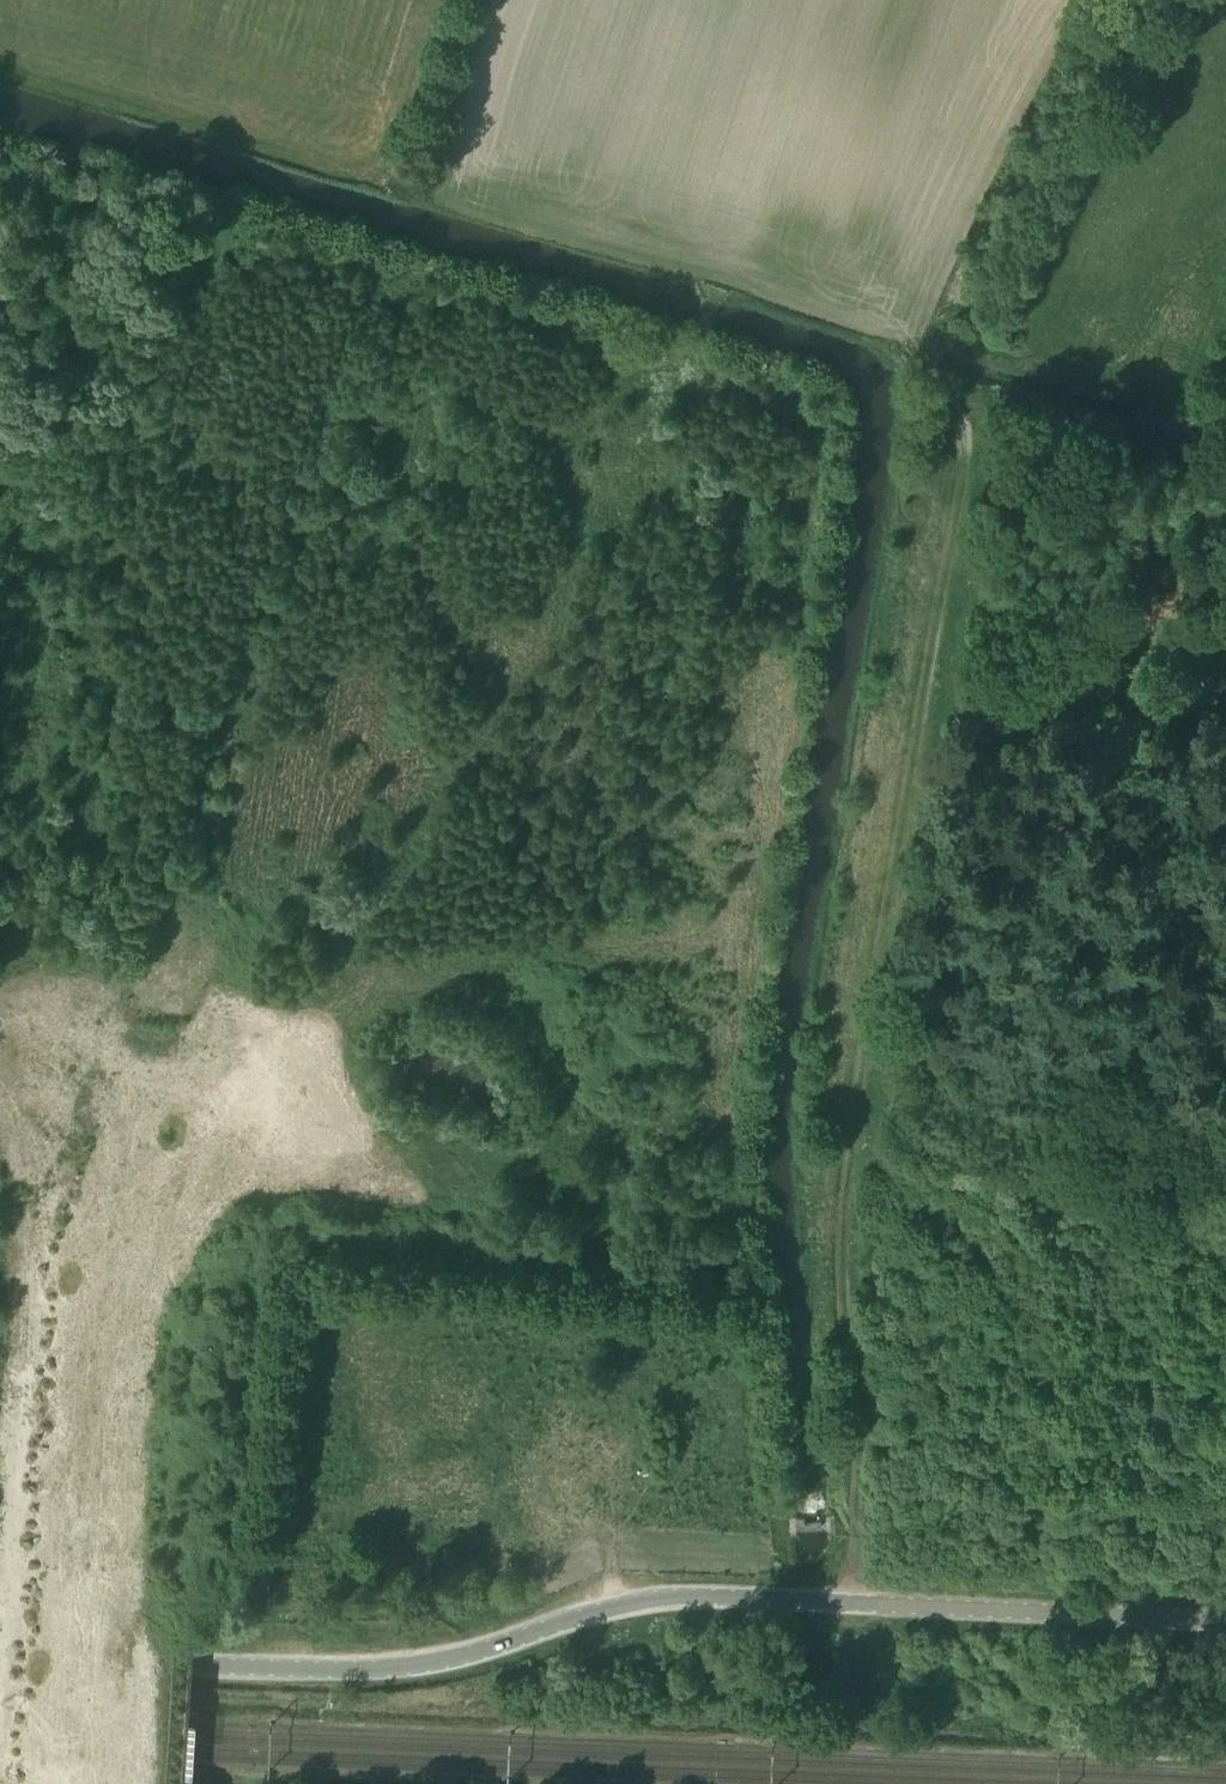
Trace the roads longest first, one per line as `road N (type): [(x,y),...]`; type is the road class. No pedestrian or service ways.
road 1 (unclassified): [(1225,1622),(664,1597),(417,1667),(346,1672),(0,1658)]

